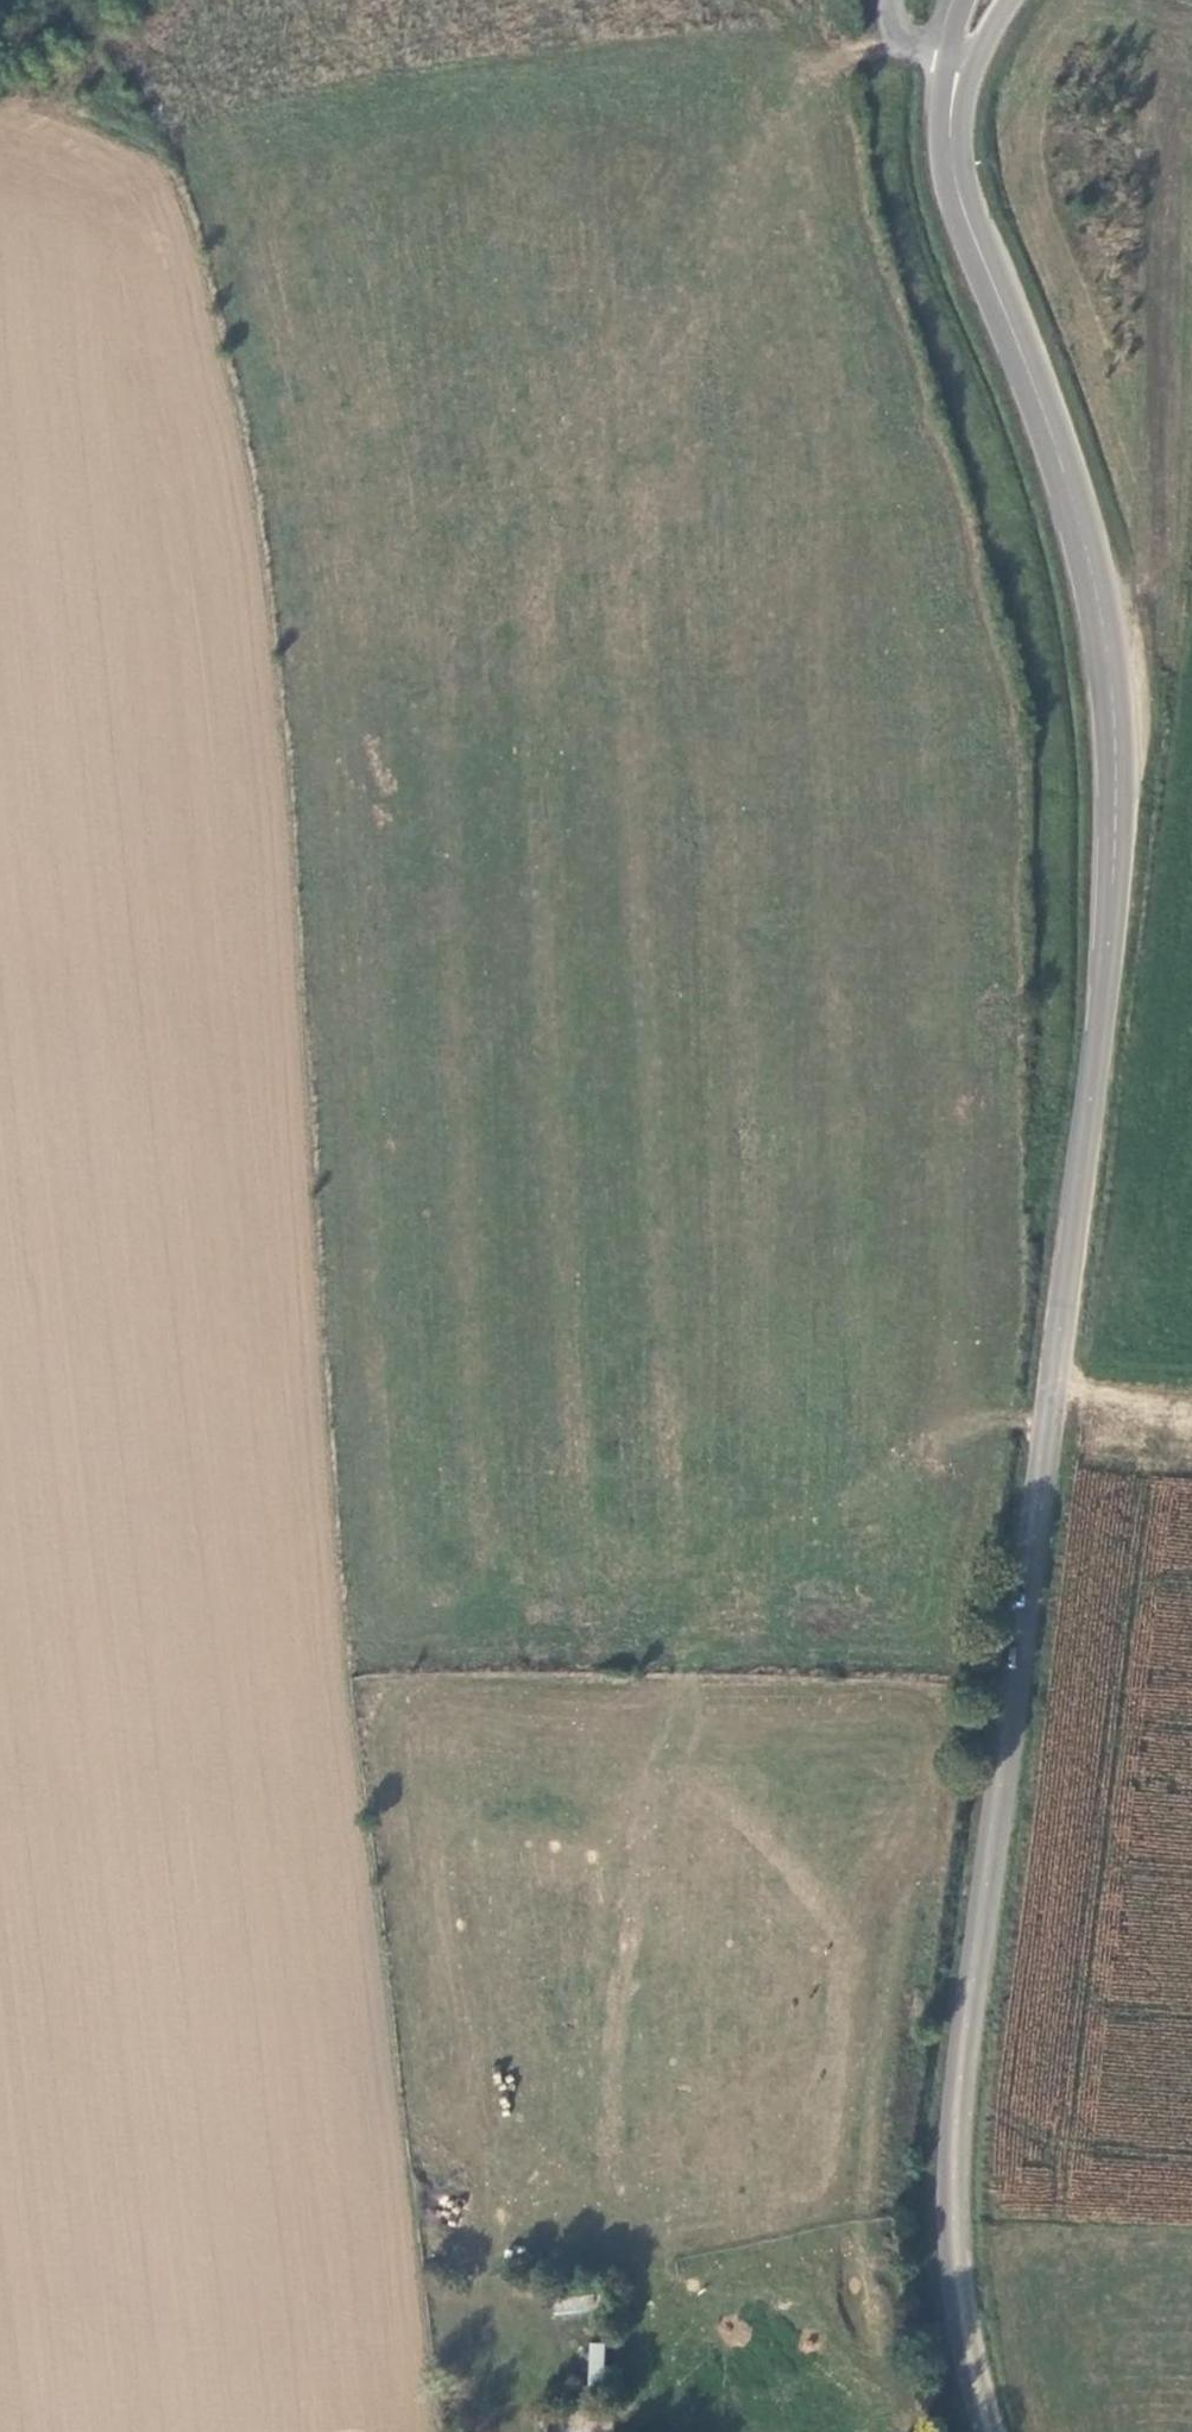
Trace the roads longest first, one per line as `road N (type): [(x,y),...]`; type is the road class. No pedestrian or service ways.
road 1 (tertiary): [(947,135),(960,207),(1028,371),(1086,559),(1104,651),(1113,772),(1111,889),(952,2120),(951,2266),(963,2350),(988,2431)]
road 2 (tertiary): [(947,135),(963,84),(1009,0)]
road 3 (tertiary): [(960,0),(944,51),(947,135)]

